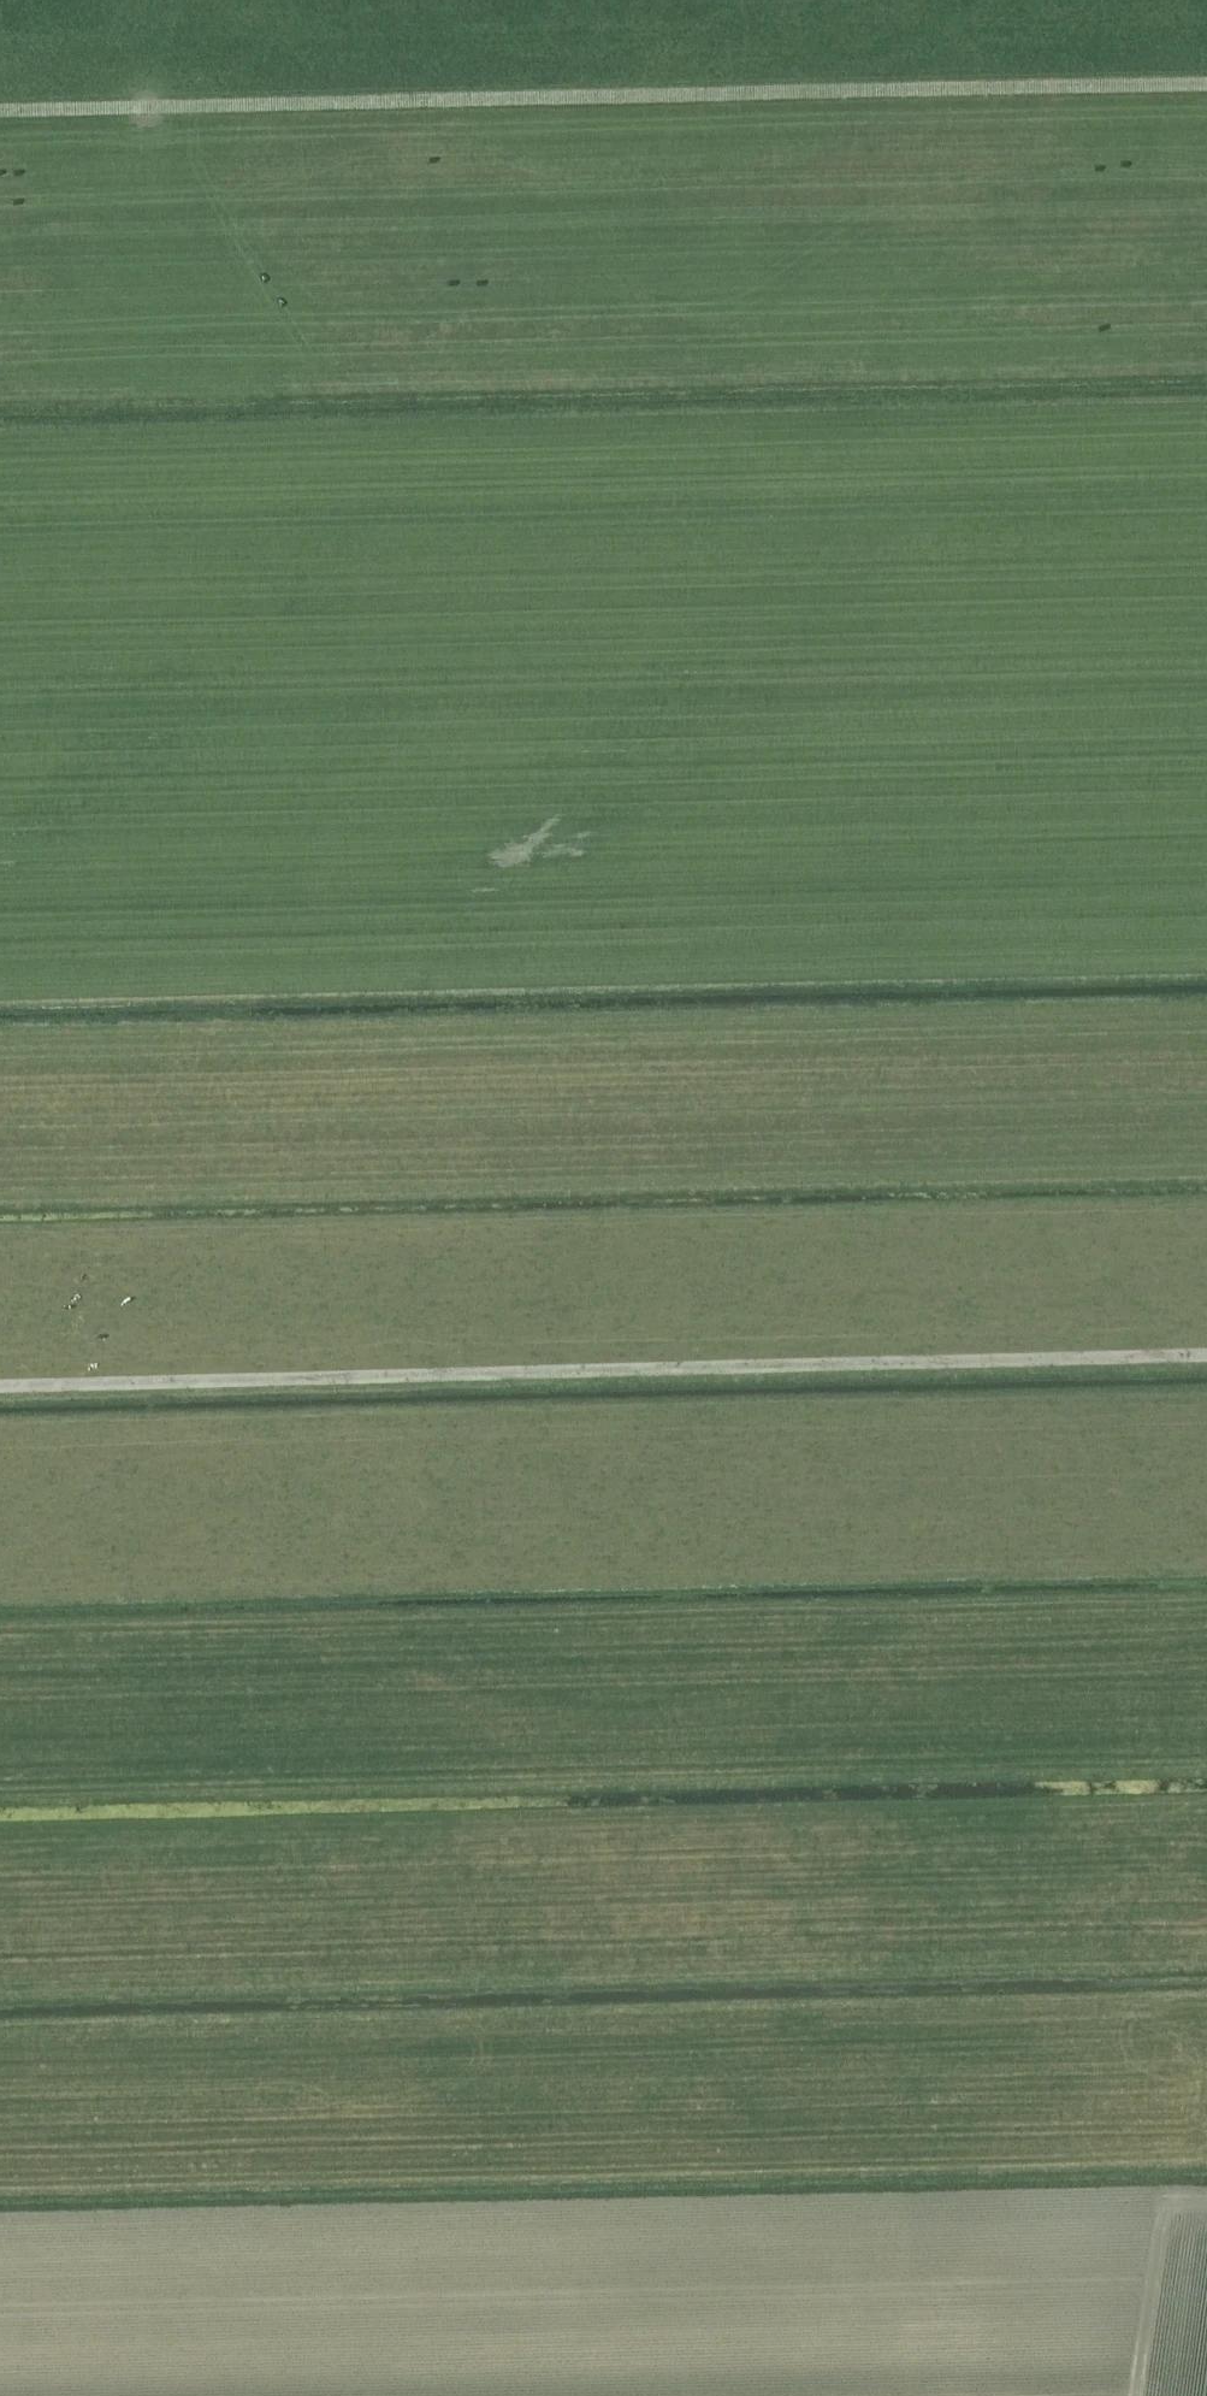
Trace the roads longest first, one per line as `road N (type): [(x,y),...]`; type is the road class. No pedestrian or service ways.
road 1 (track): [(1206,101),(597,118),(0,118)]

